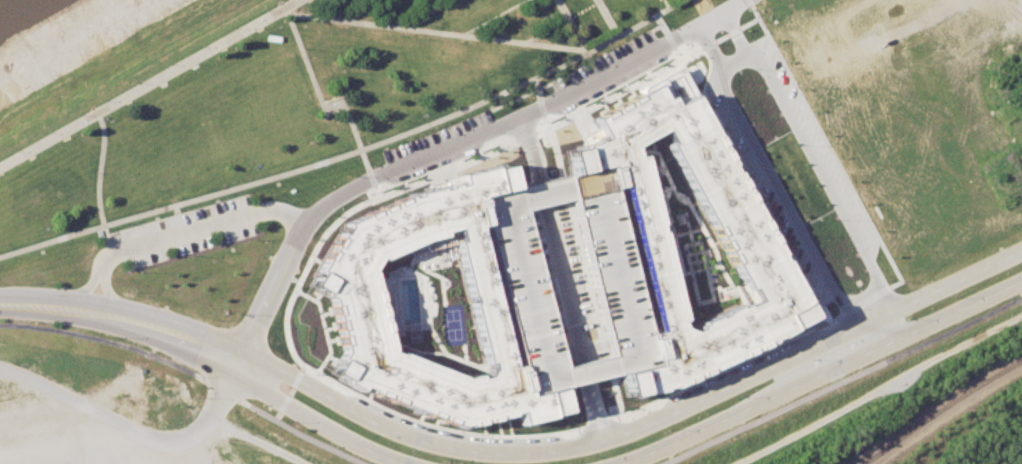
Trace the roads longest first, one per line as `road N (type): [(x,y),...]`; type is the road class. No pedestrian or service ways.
road 1 (secondary): [(1021,250),(660,416),(566,447),(523,452),(442,444),(235,357)]
road 2 (residential): [(713,72),(833,296),(867,324),(869,270),(745,55)]
road 3 (residential): [(235,357),(314,212),(694,24)]
road 4 (secondary): [(612,463),(1021,278)]
road 5 (track): [(1021,314),(750,463)]
road 6 (secondary): [(0,306),(88,312),(235,357)]
road 7 (secondary): [(235,357),(282,404),(410,463)]

